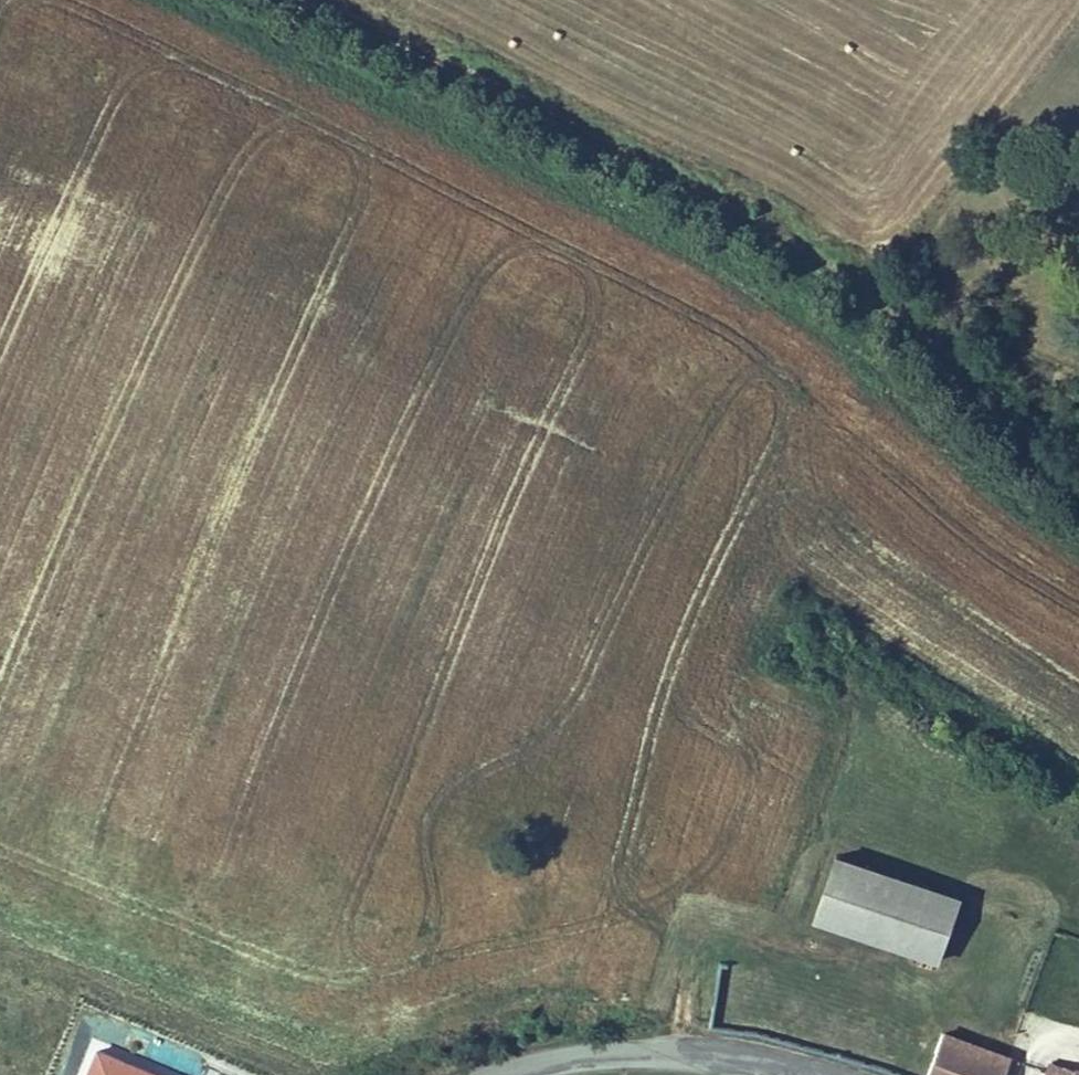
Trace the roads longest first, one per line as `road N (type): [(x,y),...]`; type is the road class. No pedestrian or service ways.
road 1 (track): [(326,0),(776,234),(937,353),(1078,487)]
road 2 (residential): [(507,1074),(555,1063),(674,1055),(804,1074)]

